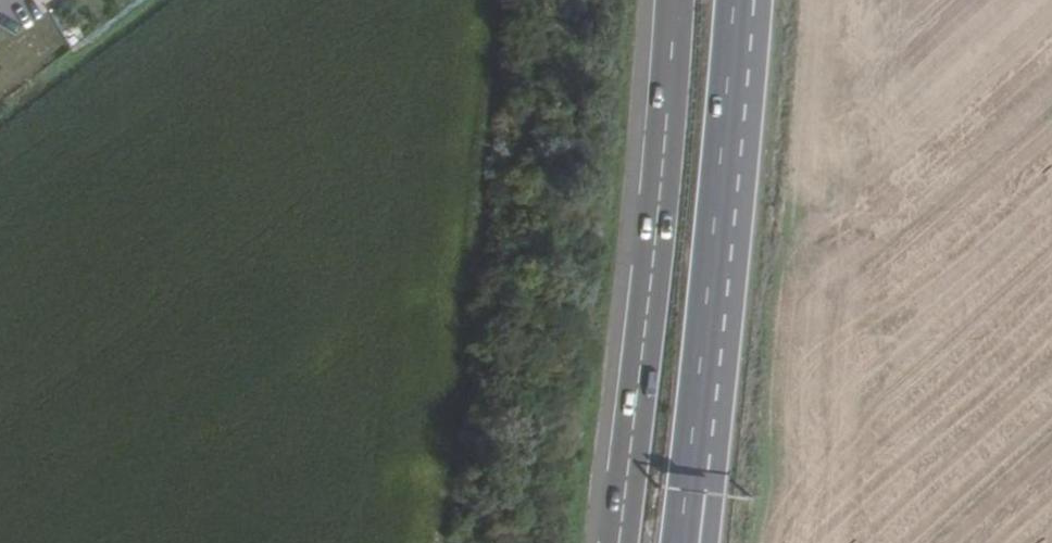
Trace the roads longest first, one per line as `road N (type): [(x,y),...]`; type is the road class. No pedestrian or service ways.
road 1 (trunk): [(676,0),(617,542)]
road 2 (track): [(444,542),(474,297),(498,0)]
road 3 (trunk): [(686,501),(734,0)]

